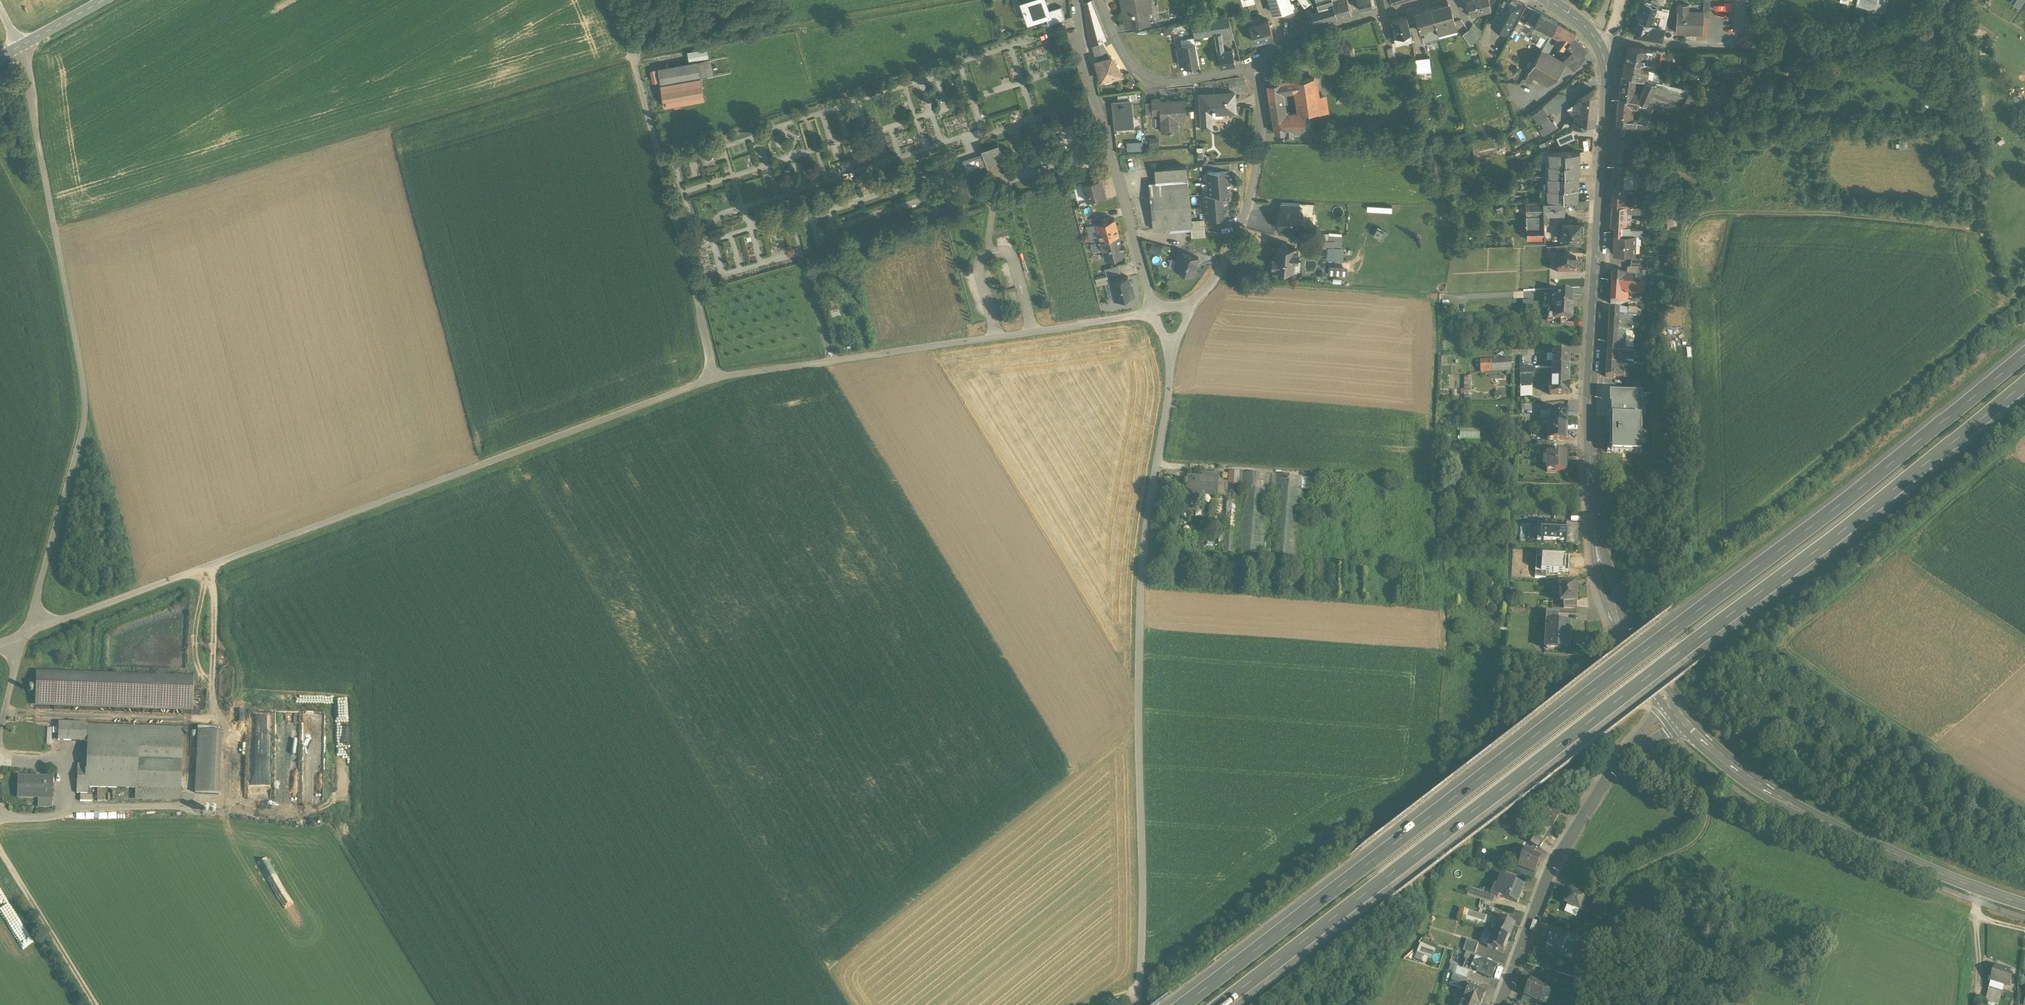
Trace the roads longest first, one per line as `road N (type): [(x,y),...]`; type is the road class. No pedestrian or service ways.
road 1 (motorway): [(2024,346),(1668,638),(1191,1004)]
road 2 (motorway): [(1226,1004),(1682,656),(2024,378)]
road 3 (track): [(56,231),(632,58),(953,0)]
road 4 (track): [(711,378),(0,642)]
road 5 (track): [(1436,819),(1445,646),(1432,450),(1434,297),(1214,280)]
road 6 (secondary): [(1675,714),(1623,636),(1597,557),(1589,431),(1607,79),(1599,43)]
road 7 (track): [(1704,553),(1686,205),(1983,231)]
road 8 (residential): [(1256,70),(1263,132),(1234,240),(1192,304),(1155,312),(1077,0)]
road 9 (track): [(2024,814),(1782,648),(2024,450)]
road 10 (track): [(27,632),(85,420),(19,48)]
road 11 (track): [(0,816),(226,799),(232,773),(214,705),(214,585),(204,567)]
road 12 (track): [(1139,1004),(1145,546)]
road 13 (secondary): [(2024,904),(1781,802),(1675,714)]
road 14 (track): [(711,378),(632,58),(608,0)]
road 15 (residential): [(1599,43),(1744,48),(1900,35),(1935,25),(1949,0)]
road 16 (track): [(1580,1004),(1618,889),(1688,848),(1706,827),(1709,813),(1698,796),(1657,777),(1630,751)]
road 17 (residential): [(1498,1004),(1571,838),(1620,761),(1675,714)]
road 18 (track): [(1935,25),(1949,37),(1983,231)]
road 19 (residential): [(1099,0),(1125,59),(1154,84),(1256,70)]
road 20 (track): [(1436,819),(1431,916),(1378,1004)]
road 21 (residential): [(1256,70),(1279,47),(1422,0)]
road 22 (track): [(0,850),(97,1004)]
road 23 (track): [(996,336),(831,359)]
road 24 (track): [(831,359),(711,378)]

